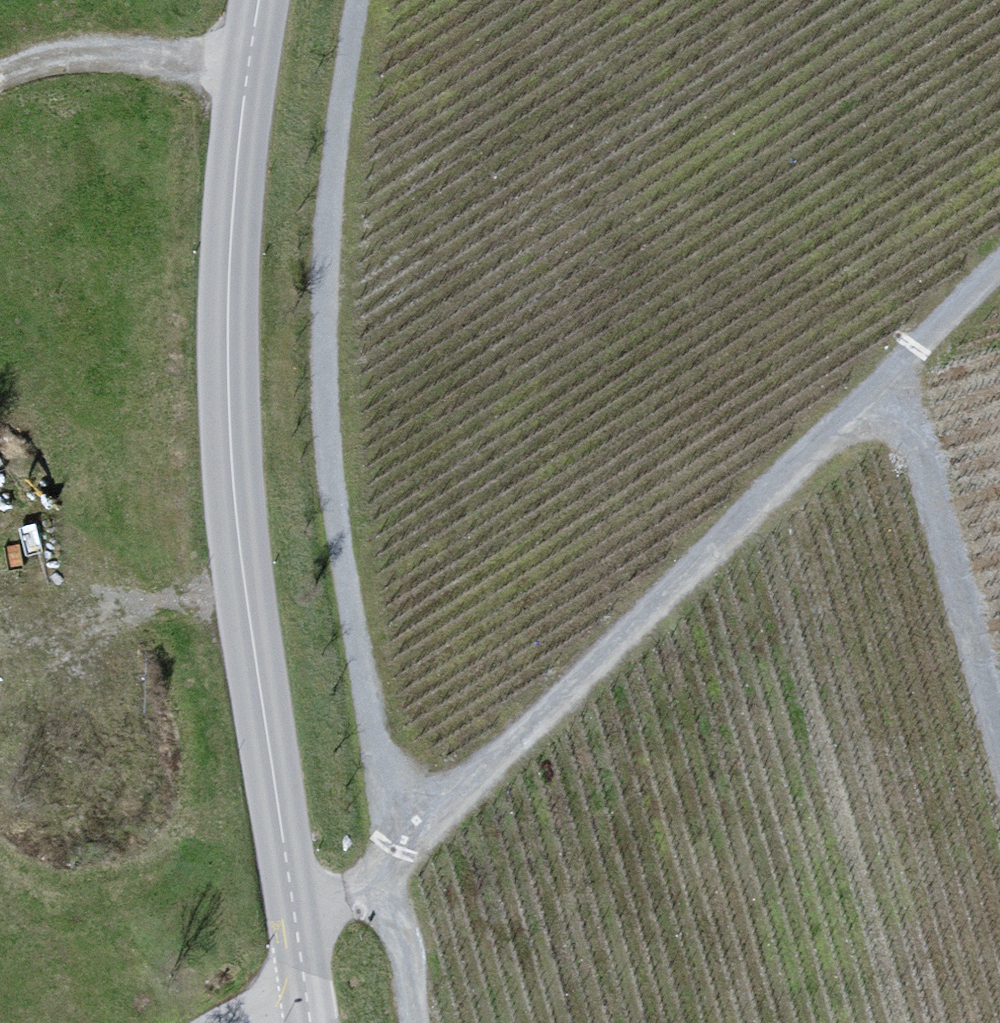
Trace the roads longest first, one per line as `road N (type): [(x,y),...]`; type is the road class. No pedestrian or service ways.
road 1 (track): [(364,0),(331,211),(319,420),(422,1022)]
road 2 (tertiary): [(311,1022),(232,449),(228,268),(260,0)]
road 3 (track): [(396,839),(455,800),(999,268)]
road 4 (track): [(999,758),(910,428),(879,388)]
road 5 (track): [(249,72),(121,54),(78,56),(0,78)]

